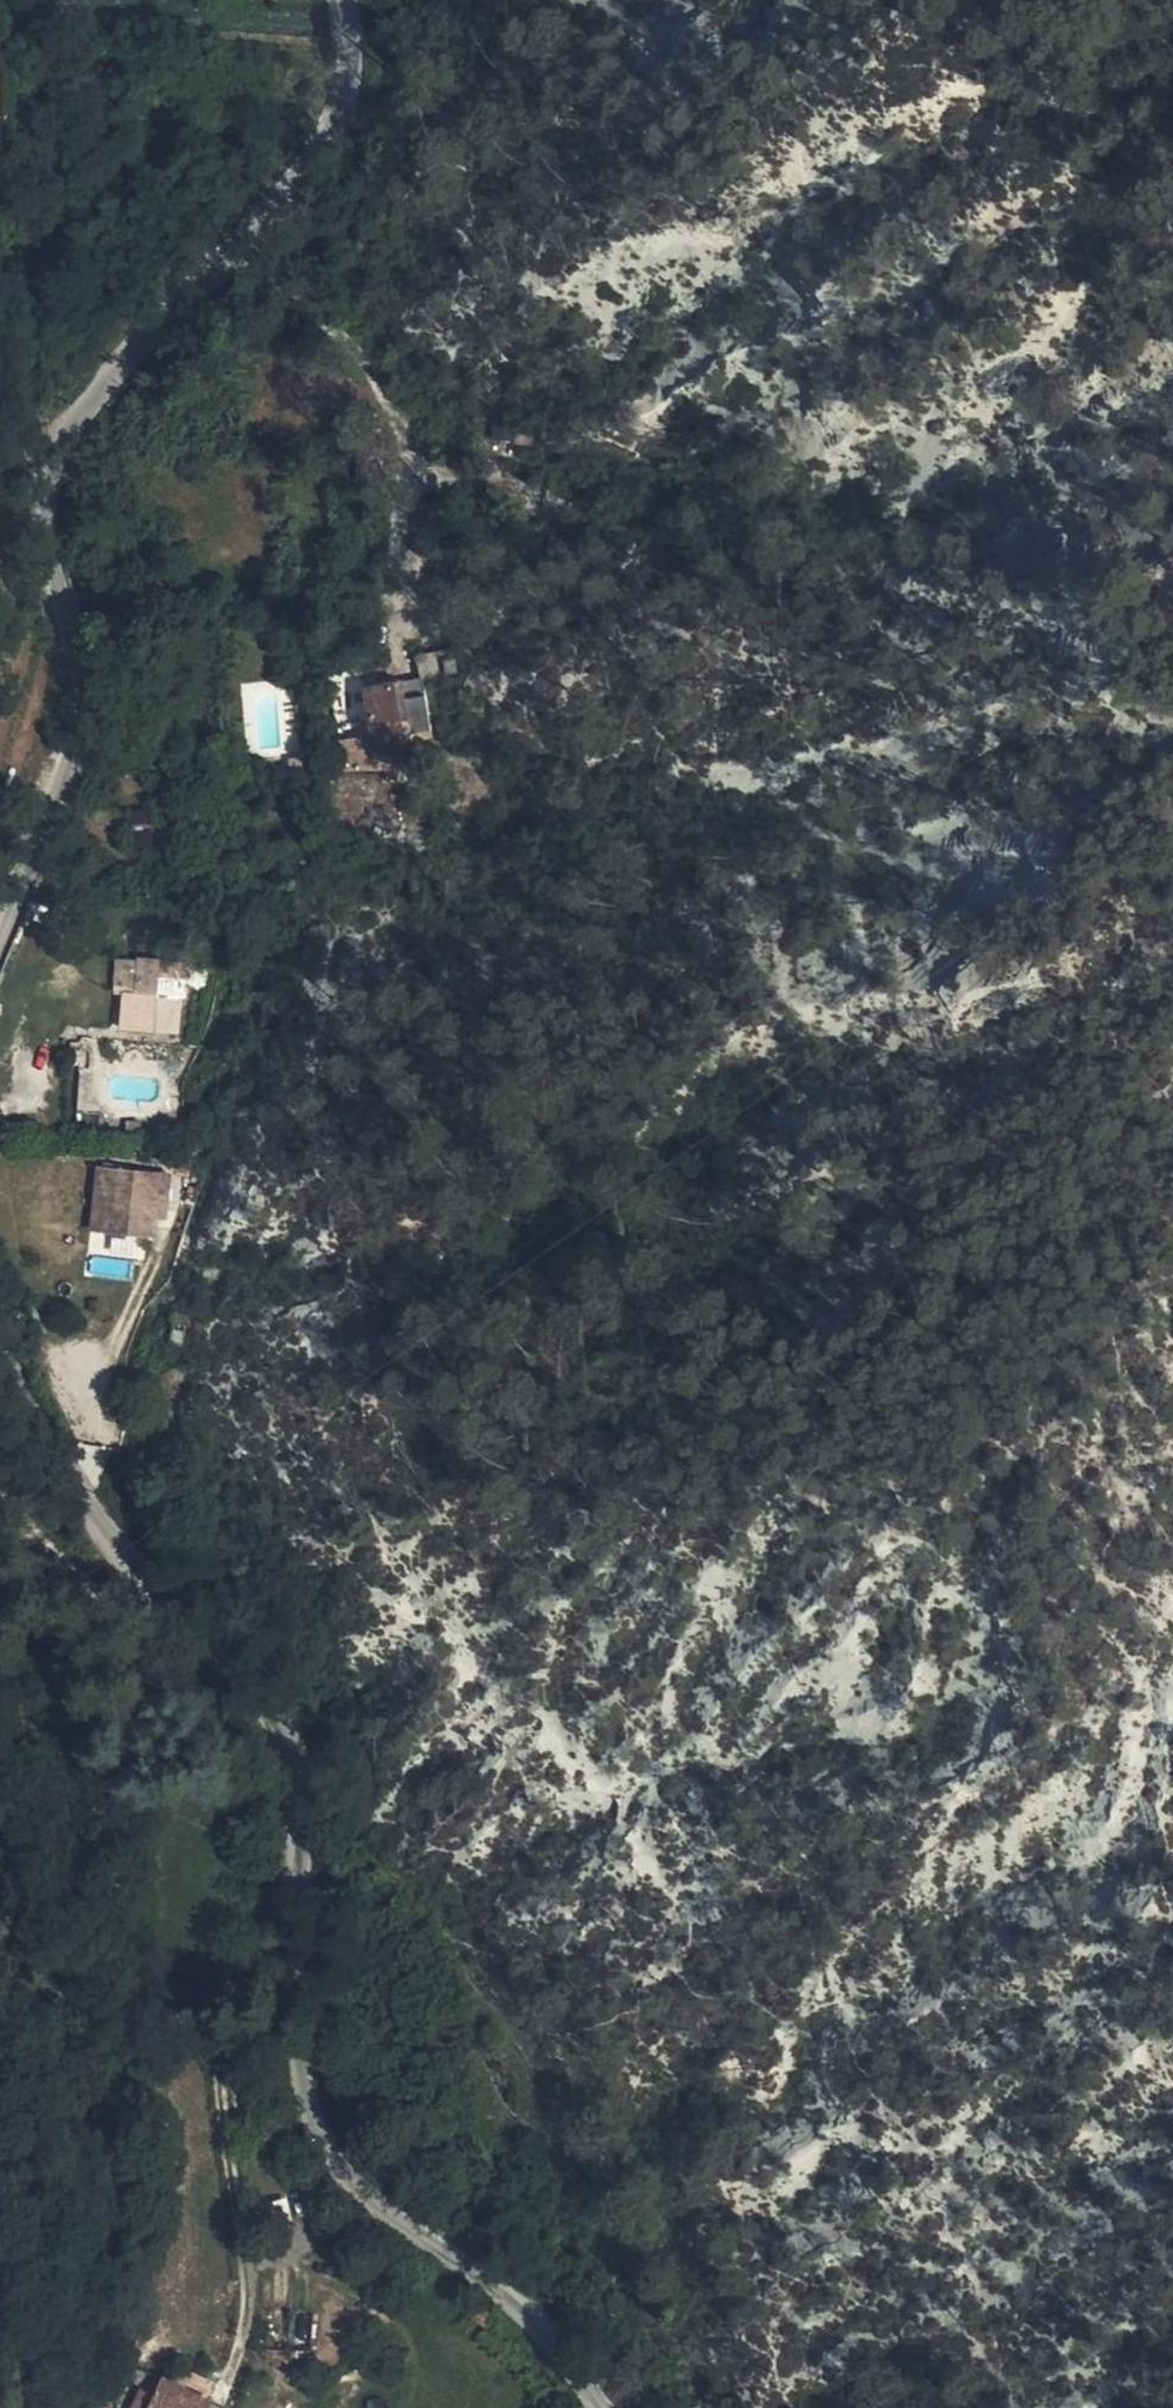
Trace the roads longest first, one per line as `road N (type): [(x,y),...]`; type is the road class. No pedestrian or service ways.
road 1 (tertiary): [(604,2407),(531,2310),(328,2159),(308,2111),(284,1737),(214,1636),(61,1464),(0,1359)]
road 2 (tertiary): [(0,956),(84,710),(57,502),(145,357),(328,146),(357,57),(342,0)]

